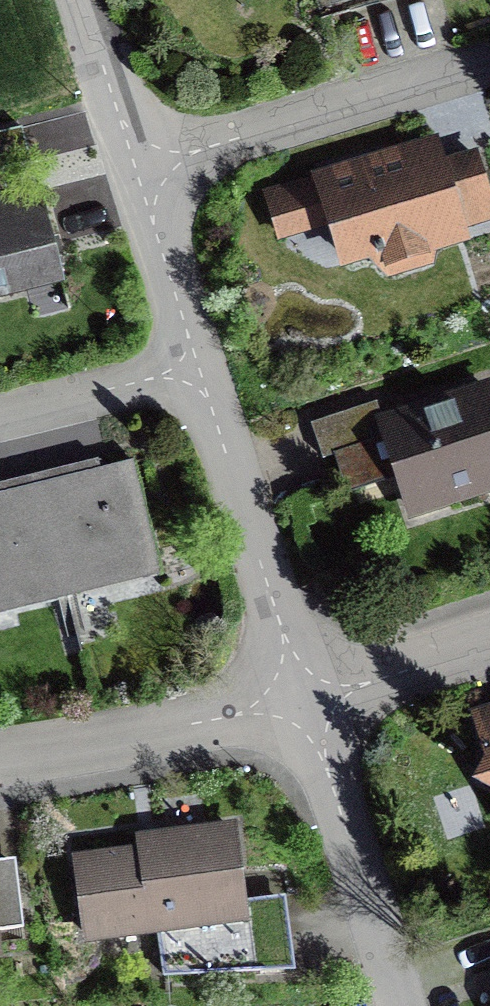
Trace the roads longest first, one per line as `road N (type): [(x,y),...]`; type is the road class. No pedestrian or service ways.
road 1 (residential): [(489,62),(130,173)]
road 2 (residential): [(301,697),(195,370)]
road 3 (residential): [(398,1005),(301,697)]
road 4 (residential): [(301,697),(0,755)]
road 5 (residential): [(195,370),(130,173)]
road 6 (residential): [(195,370),(0,418)]
road 7 (residential): [(489,635),(301,697)]
road 8 (residential): [(130,173),(78,0)]

